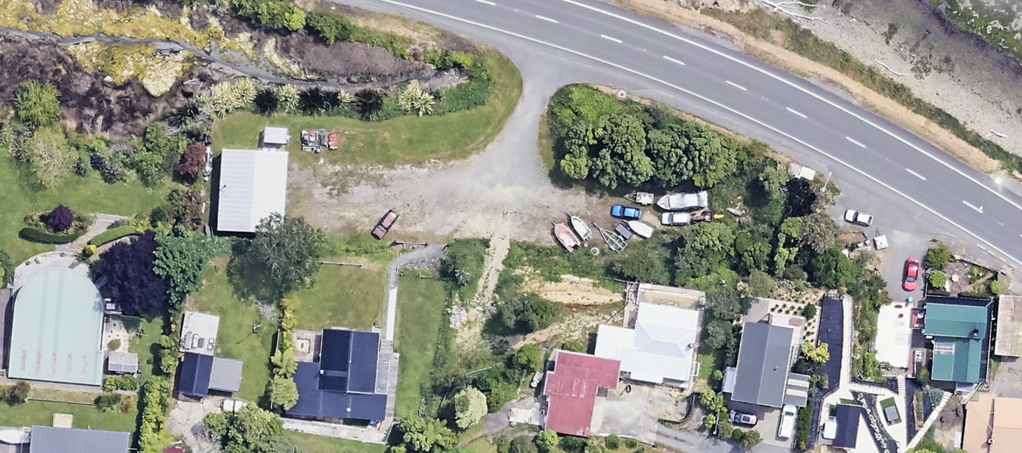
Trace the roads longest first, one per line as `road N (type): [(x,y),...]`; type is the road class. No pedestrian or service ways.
road 1 (trunk): [(487,0),(807,114),(1021,236)]

